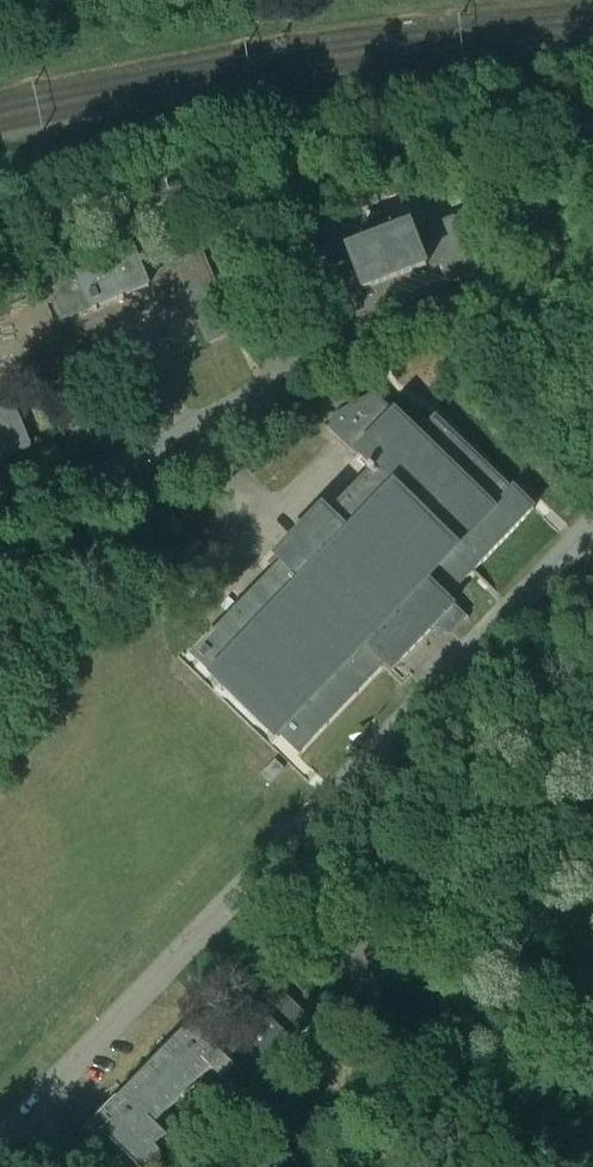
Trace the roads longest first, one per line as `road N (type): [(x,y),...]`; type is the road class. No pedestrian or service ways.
road 1 (unclassified): [(592,522),(25,1113)]
road 2 (unclassified): [(0,520),(346,352),(592,260)]
road 3 (residential): [(0,227),(318,162),(592,132)]
road 4 (residential): [(202,1166),(324,1061),(343,1027),(361,960),(392,916),(469,882),(592,852)]

